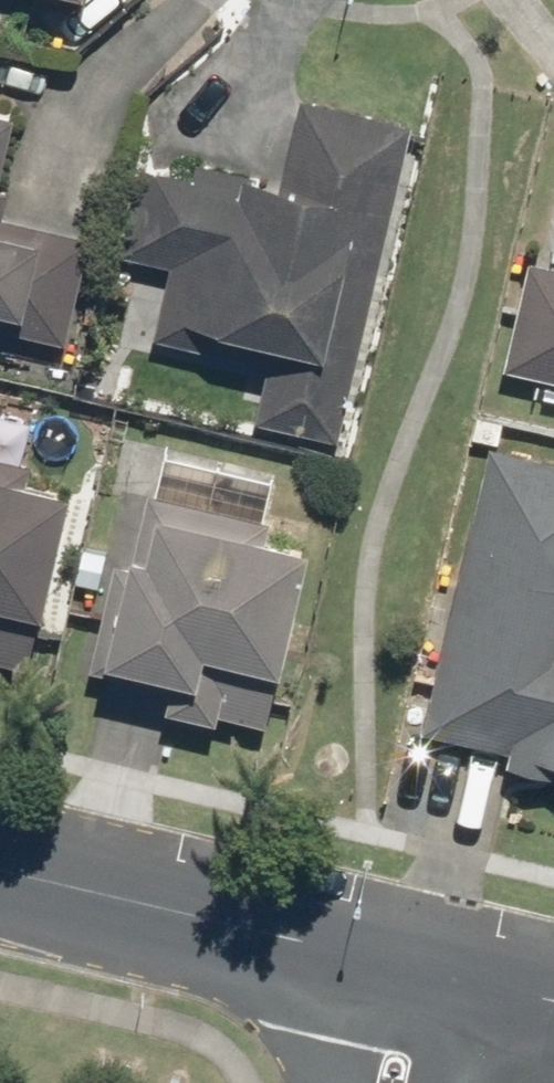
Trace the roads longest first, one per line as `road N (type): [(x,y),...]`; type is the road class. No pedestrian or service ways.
road 1 (tertiary): [(0,860),(377,951)]
road 2 (residential): [(347,1082),(377,951)]

